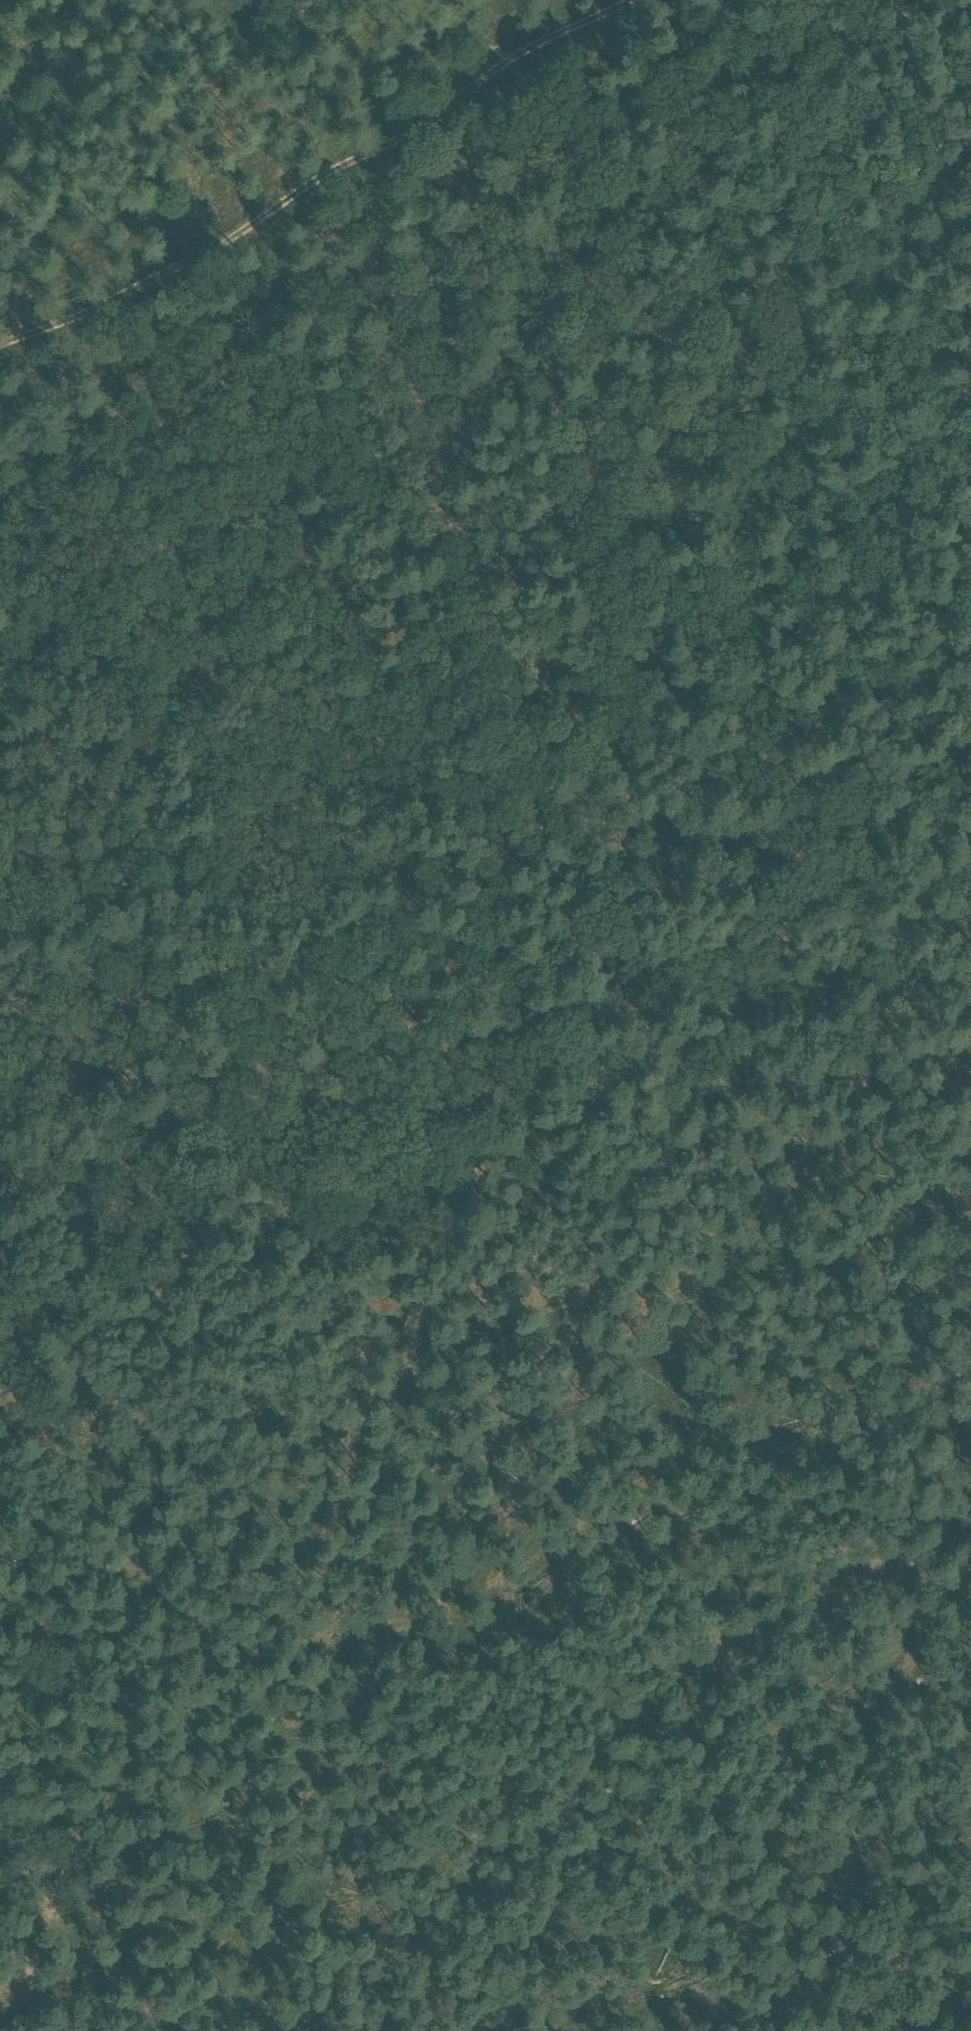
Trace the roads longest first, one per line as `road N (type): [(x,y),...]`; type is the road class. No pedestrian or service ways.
road 1 (track): [(628,0),(0,340)]

